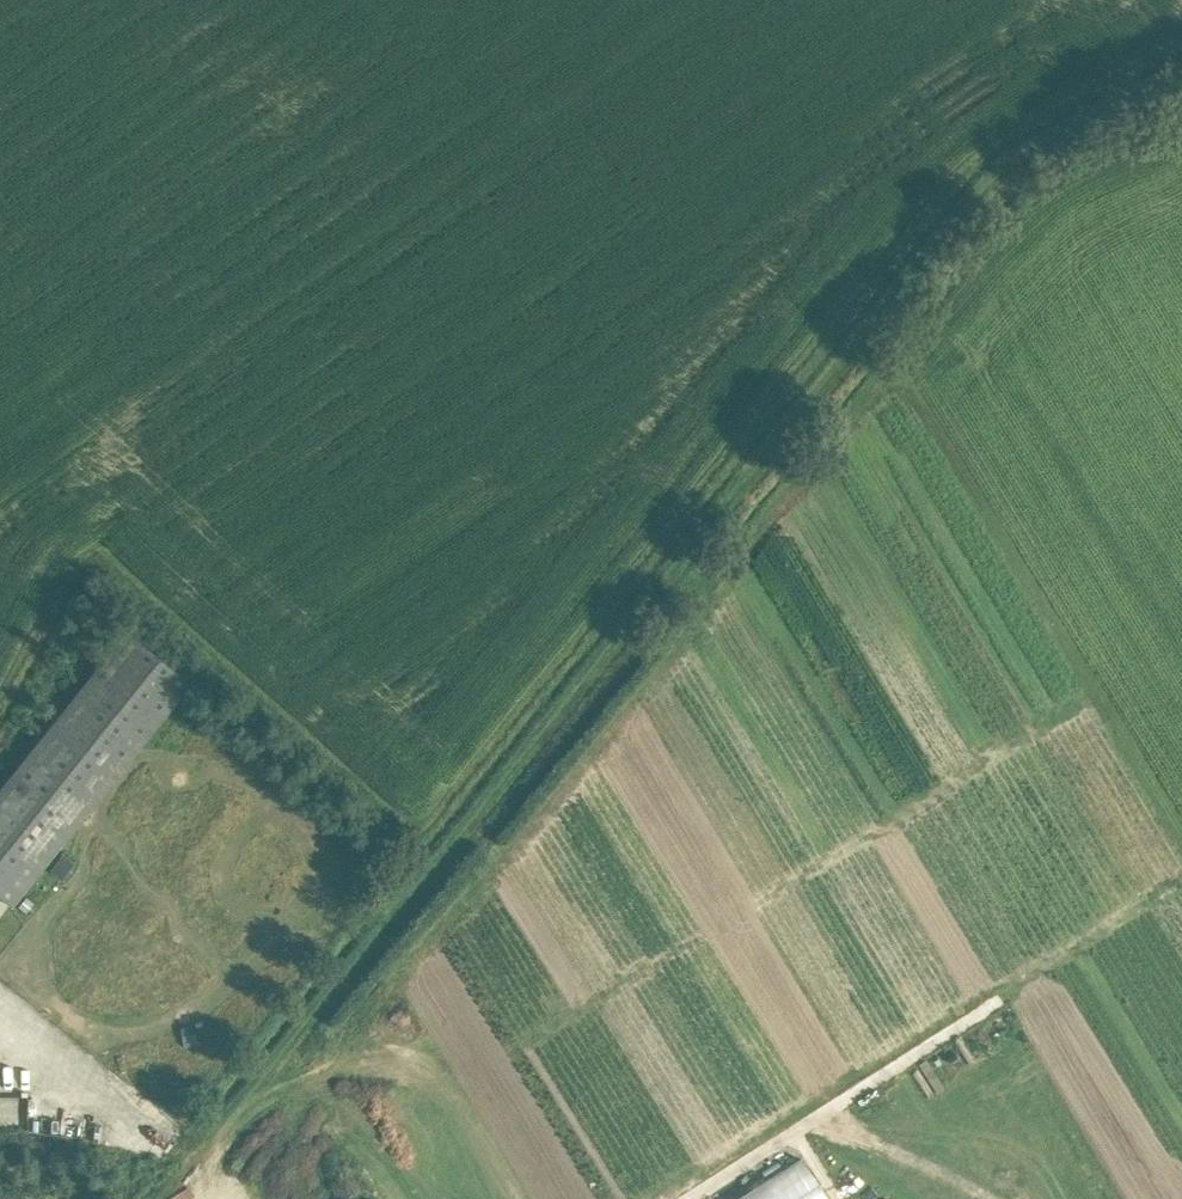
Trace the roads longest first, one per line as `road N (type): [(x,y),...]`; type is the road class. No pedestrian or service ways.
road 1 (track): [(1181,71),(1027,154),(941,236),(612,664),(178,1198)]

